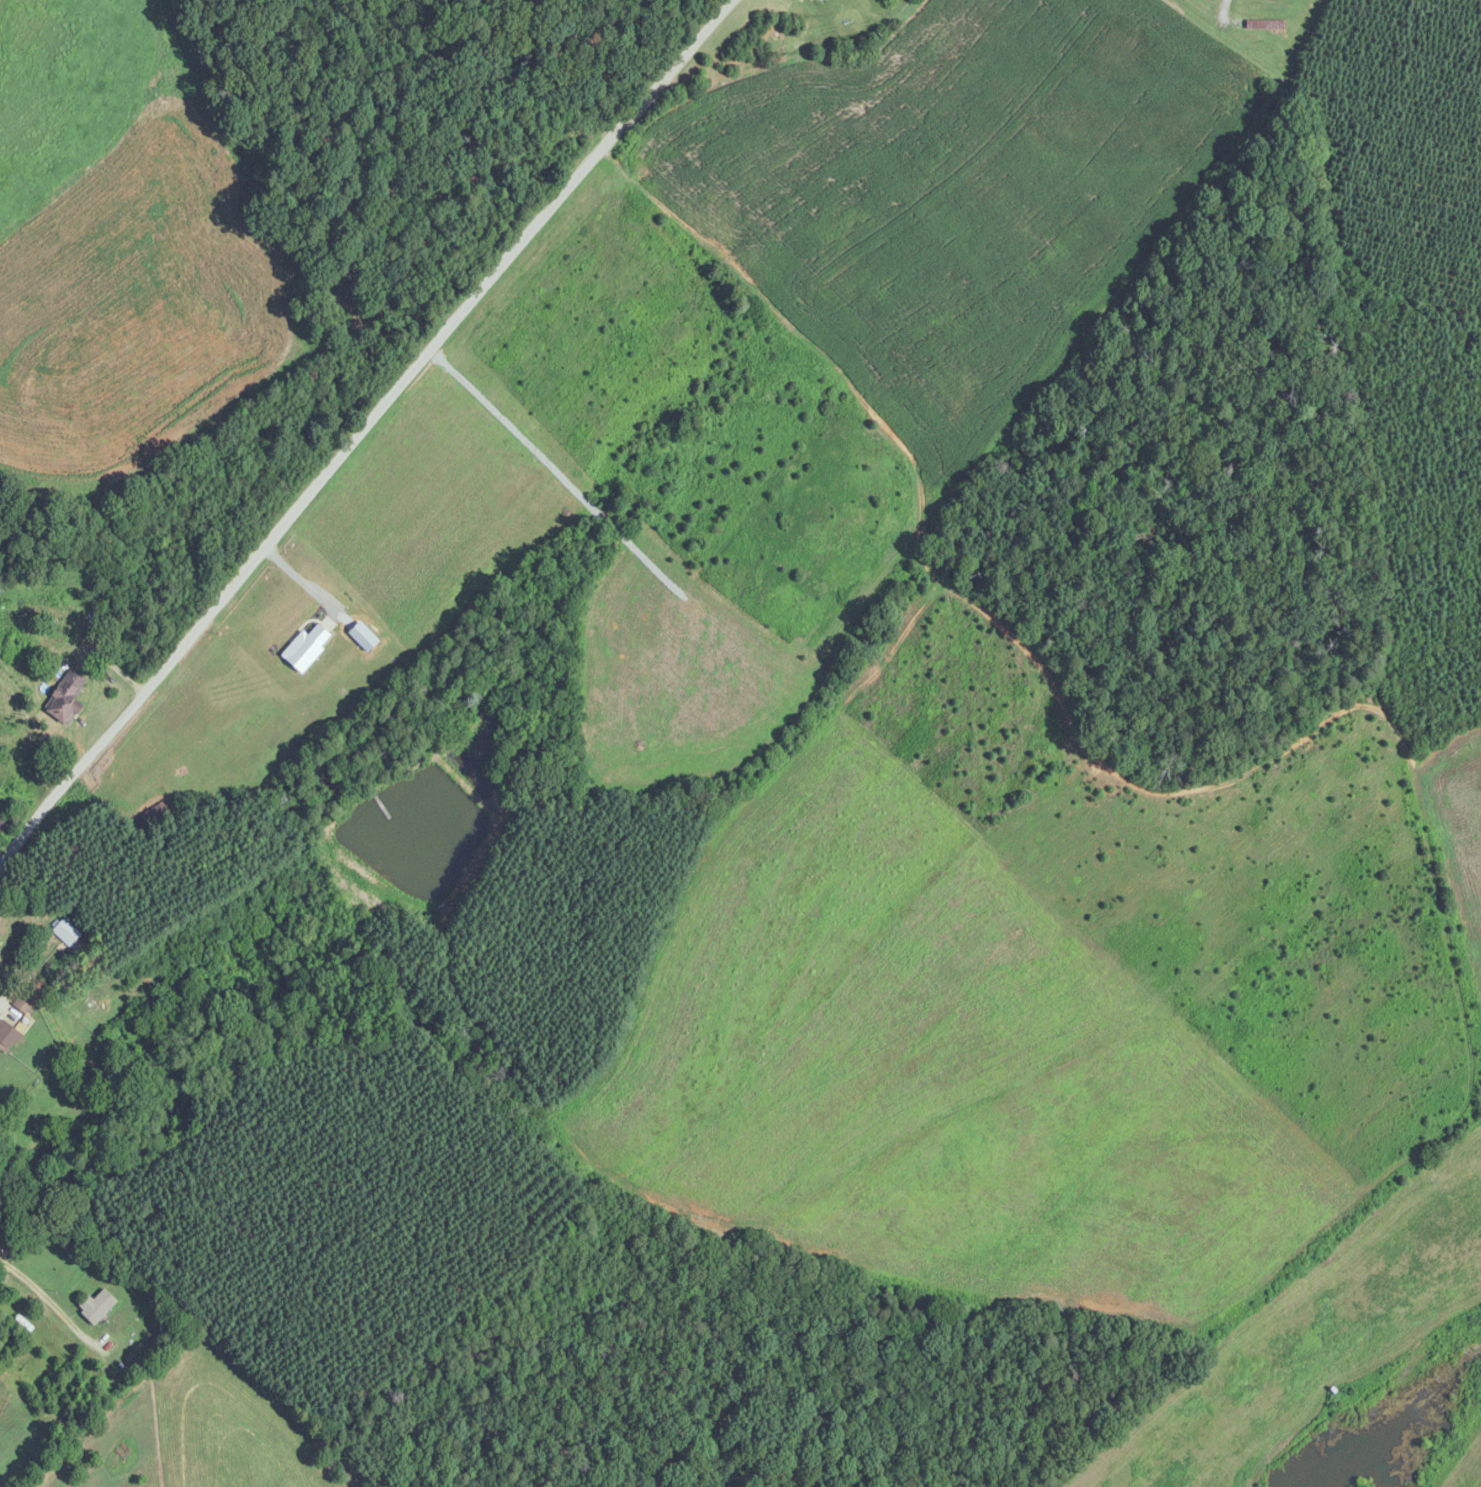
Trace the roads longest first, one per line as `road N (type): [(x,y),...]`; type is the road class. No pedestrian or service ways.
road 1 (residential): [(0,869),(719,0)]

